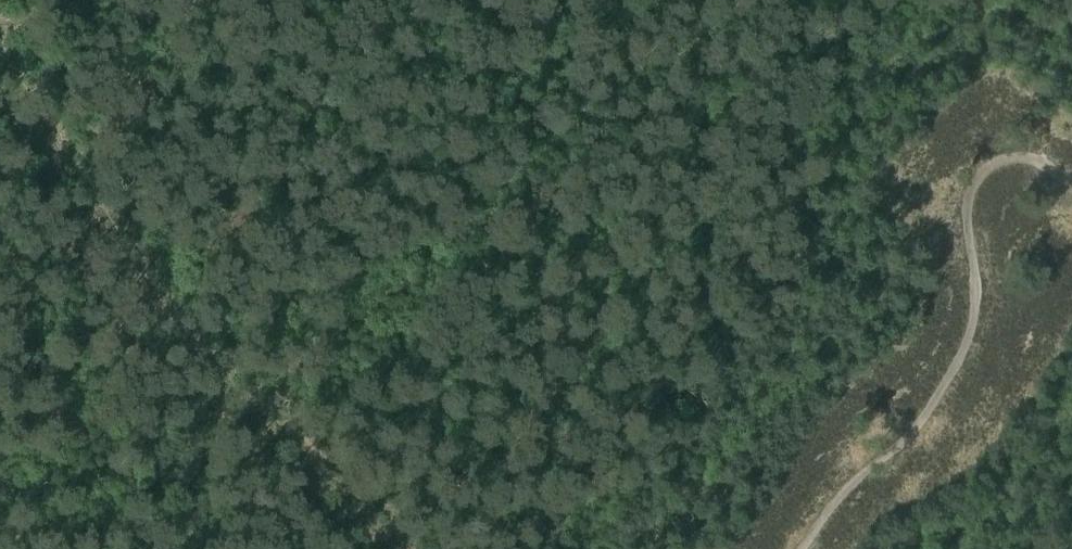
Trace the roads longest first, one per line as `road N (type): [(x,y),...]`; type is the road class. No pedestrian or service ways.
road 1 (track): [(803,548),(937,393),(971,331),(976,293),(965,204),(972,181),(1013,156),(1038,161),(1071,188)]
road 2 (track): [(0,32),(224,0)]

